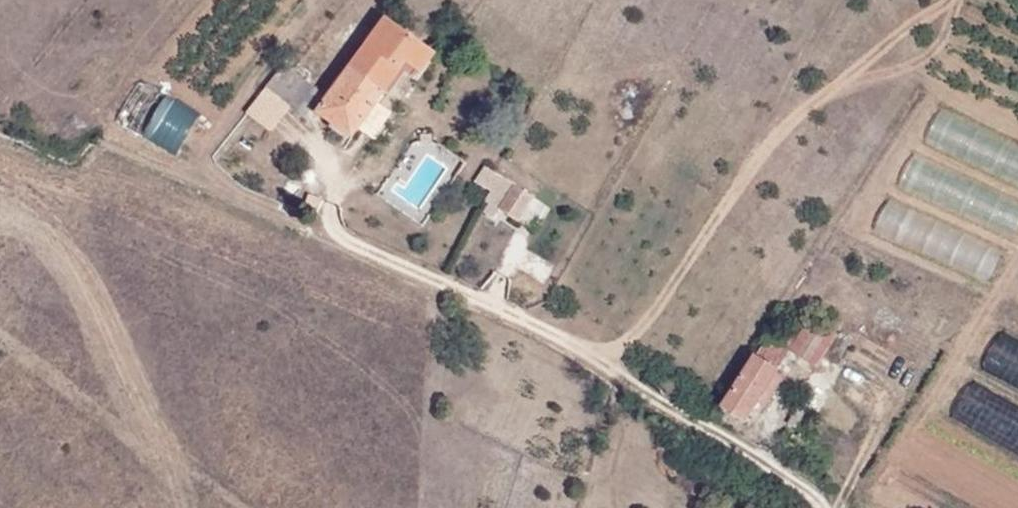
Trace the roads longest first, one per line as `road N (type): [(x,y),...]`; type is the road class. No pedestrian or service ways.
road 1 (track): [(832,507),(593,352),(327,224)]

